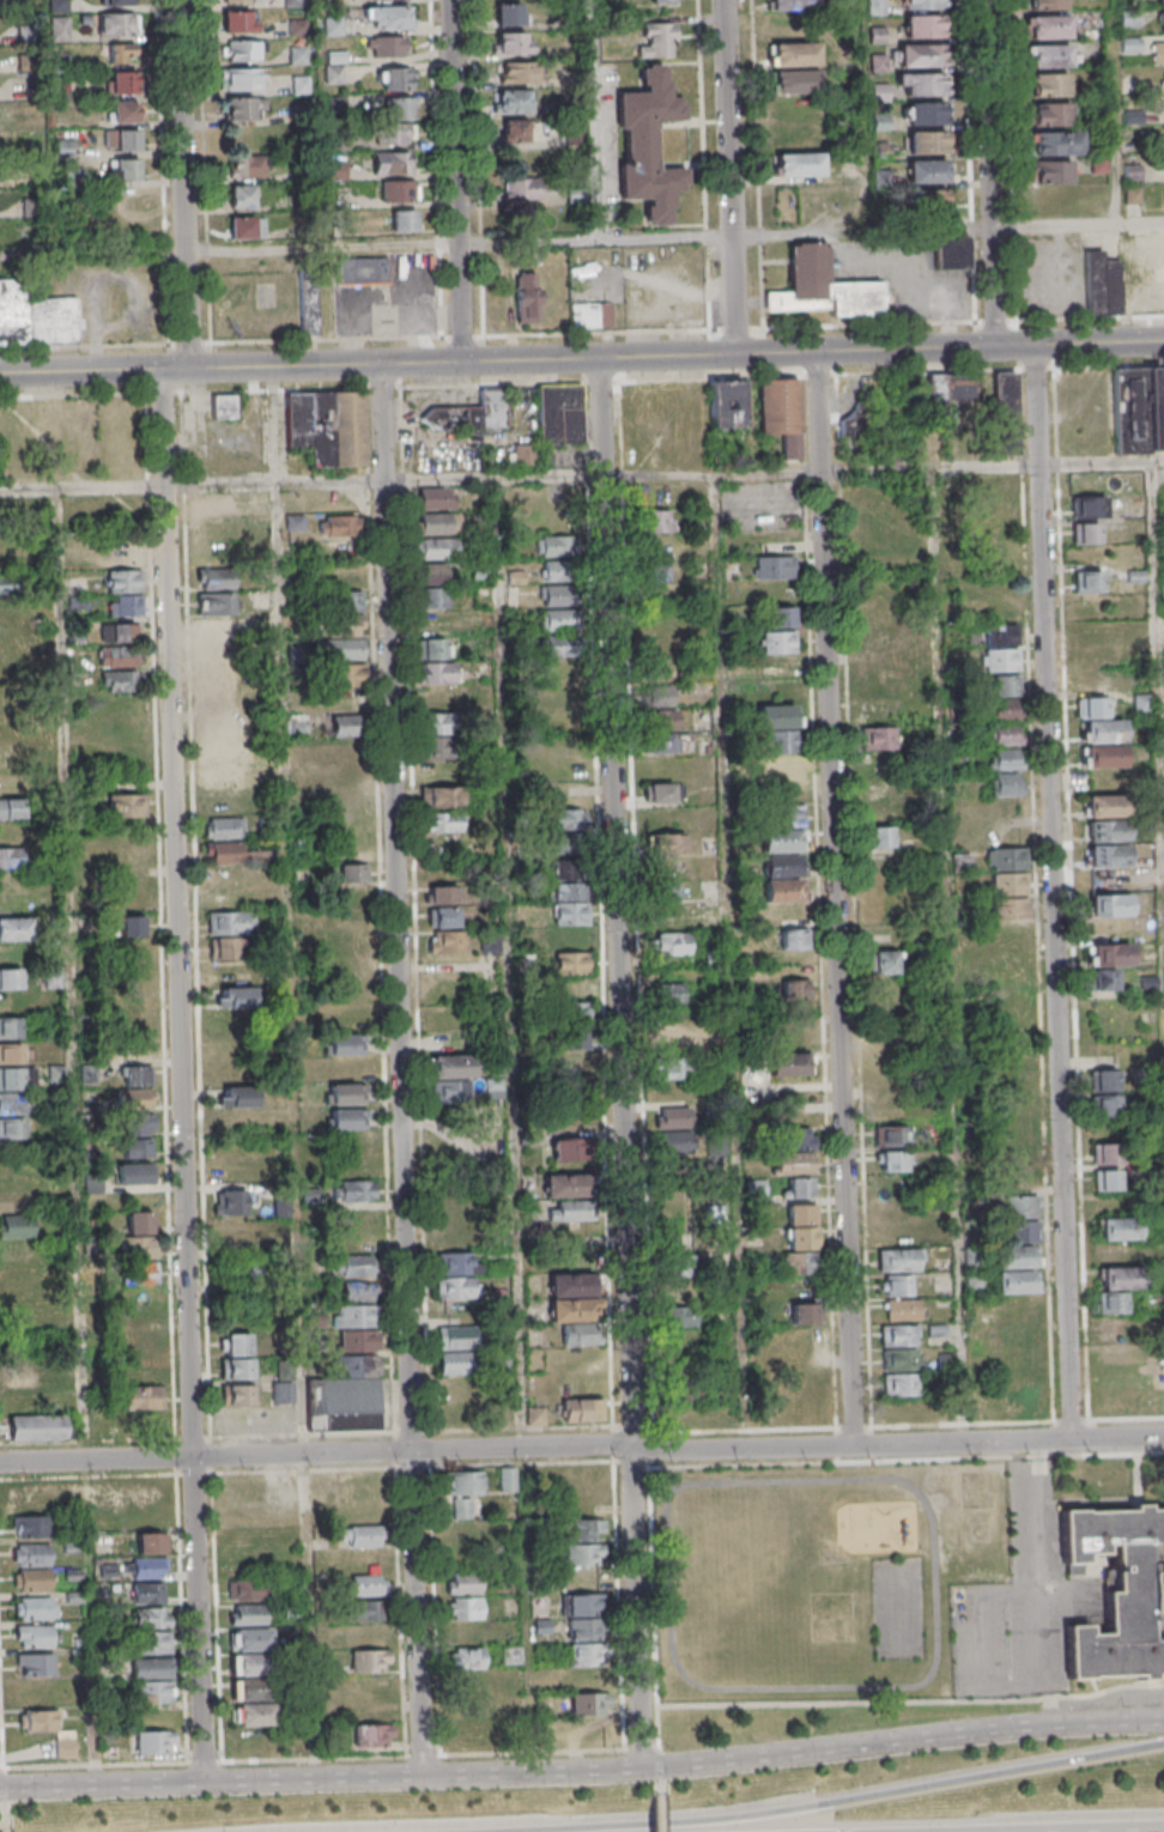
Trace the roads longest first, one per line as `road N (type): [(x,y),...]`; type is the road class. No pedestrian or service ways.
road 1 (residential): [(204,1783),(170,369)]
road 2 (residential): [(428,1776),(384,364)]
road 3 (tertiary): [(1163,341),(0,373)]
road 4 (residential): [(1163,1436),(0,1465)]
road 5 (residential): [(1075,1438),(1038,346)]
road 6 (residential): [(632,1450),(602,477),(606,358)]
road 7 (residential): [(822,352),(856,1444)]
road 8 (motorway): [(1163,1744),(757,1816),(540,1831)]
road 9 (secondary): [(1163,1722),(1041,1725),(639,1767)]
road 10 (secondary): [(428,1776),(0,1789)]
road 11 (residential): [(194,369),(182,0)]
road 12 (residential): [(468,363),(455,0)]
road 13 (residential): [(741,354),(729,0)]
road 14 (residential): [(1002,347),(988,0)]
road 15 (residential): [(639,1767),(632,1450)]
road 16 (secondary): [(639,1767),(428,1776)]

